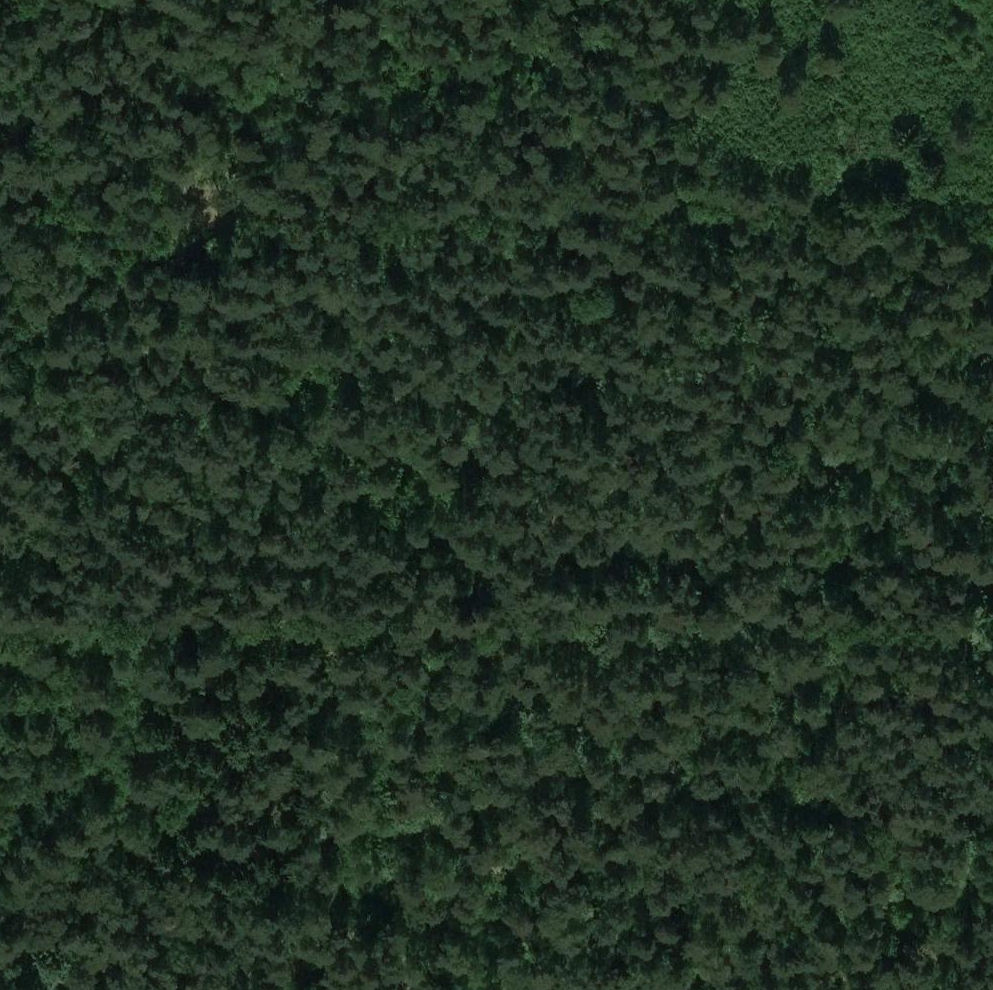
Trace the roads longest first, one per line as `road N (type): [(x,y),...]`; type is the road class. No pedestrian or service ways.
road 1 (track): [(0,616),(609,611),(992,622)]
road 2 (track): [(992,205),(0,206)]

